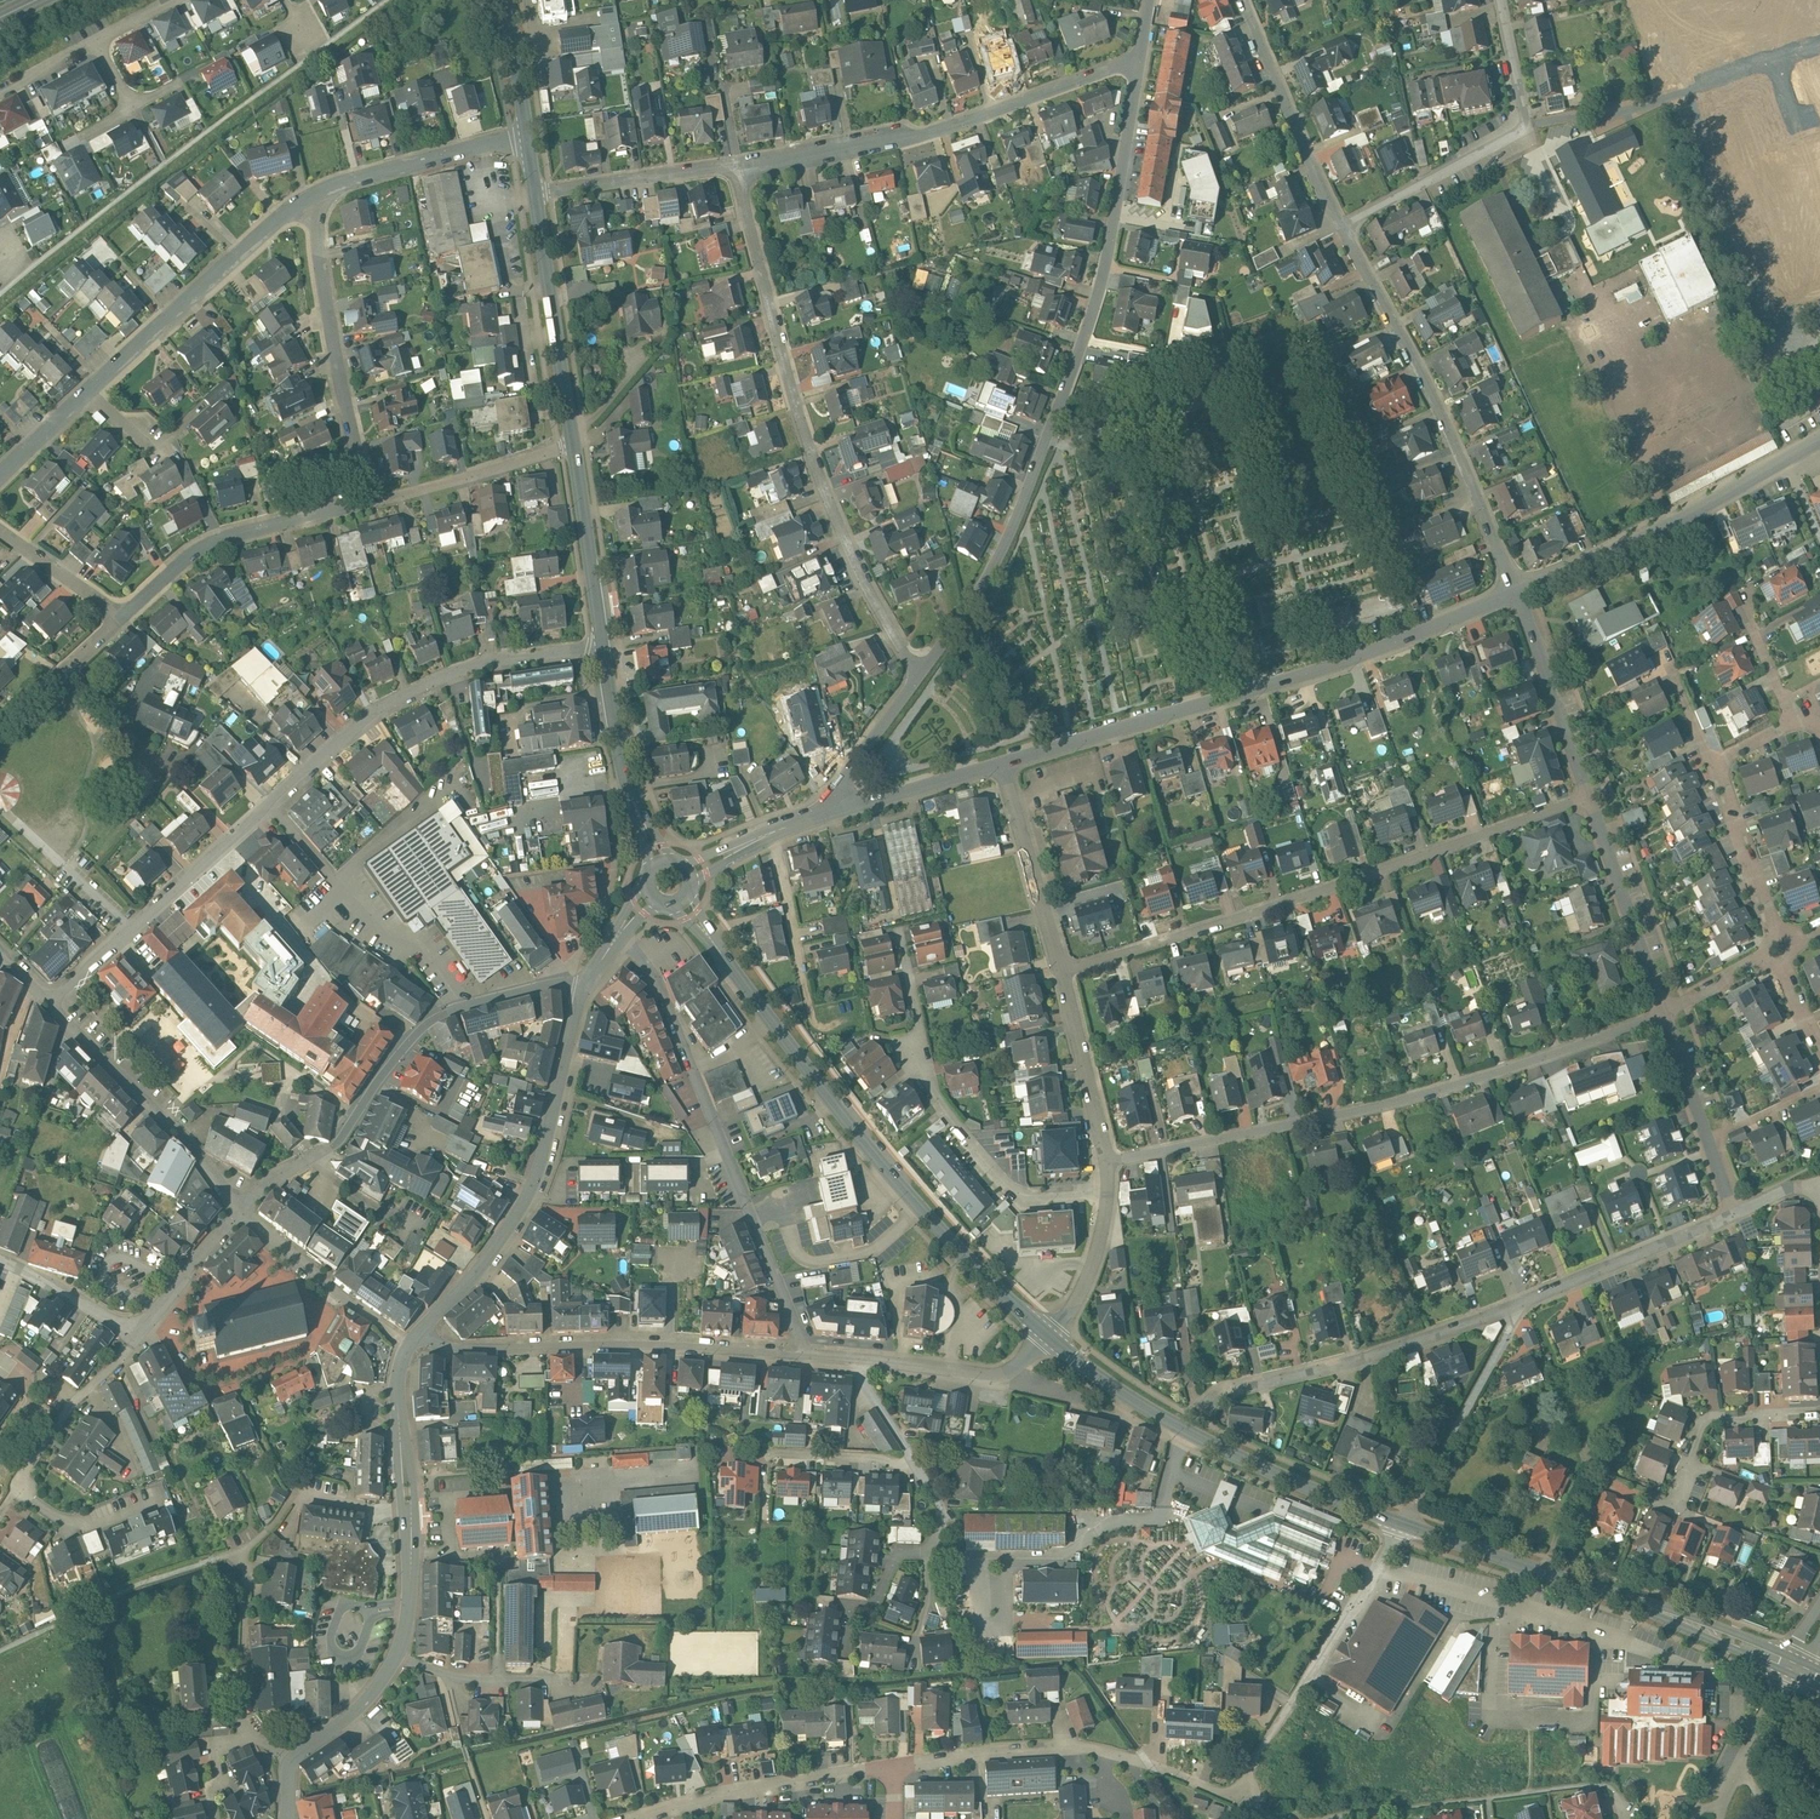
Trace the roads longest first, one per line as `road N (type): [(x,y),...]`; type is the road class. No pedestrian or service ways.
road 1 (residential): [(917,674),(999,553),(1055,414),(1107,257),(1140,56)]
road 2 (residential): [(1106,1161),(1374,1107),(1664,1006)]
road 3 (residential): [(1735,1216),(1360,1358),(1236,1389),(1200,1412)]
road 4 (secondary): [(1046,1336),(874,1152),(683,904)]
road 5 (residential): [(1063,971),(1339,885),(1595,793)]
road 6 (residential): [(1002,763),(1324,668),(1517,591)]
road 7 (residential): [(907,656),(825,494),(736,165)]
road 8 (secondary): [(292,1761),(351,1715),(401,1644),(411,1557),(397,1387),(410,1344)]
road 9 (residential): [(616,939),(660,986),(804,1357)]
road 10 (residential): [(1140,56),(936,135),(736,165)]
road 11 (secondary): [(1796,1667),(1402,1524)]
road 12 (residential): [(307,202),(0,476)]
road 13 (residential): [(1340,221),(1449,423),(1517,591)]
road 14 (secondary): [(1402,1524),(1184,1429),(1046,1336)]
road 15 (secondary): [(421,1330),(481,1266),(529,1195),(587,984)]
road 16 (residential): [(421,1330),(451,1347),(664,1343),(804,1357)]
road 17 (residential): [(269,805),(380,708),(425,685),(468,667),(604,642)]
road 18 (residential): [(893,1767),(1075,1746),(1242,1794)]
road 19 (residential): [(1517,591),(1652,534),(1819,439)]
road 20 (residential): [(1499,0),(1523,125),(1340,221)]
road 21 (residential): [(307,202),(364,506)]
road 22 (residential): [(54,1003),(269,805)]
road 23 (residential): [(242,1214),(54,1003)]
road 24 (residential): [(429,1022),(336,1144),(272,1180),(242,1214)]
road 25 (residential): [(364,506),(208,544),(125,617)]
road 26 (residential): [(910,1049),(941,1108),(1015,1191),(1056,1196),(1107,1188)]
road 27 (residential): [(634,1818),(713,1794),(893,1767)]
road 28 (residential): [(804,1357),(1002,1377),(1046,1336)]
road 29 (secondary): [(533,192),(574,443)]
road 30 (residential): [(1271,1740),(1402,1524)]
road 31 (residential): [(1246,0),(1340,221)]
road 32 (residential): [(524,138),(344,185),(307,202)]
road 33 (secondary): [(604,642),(630,779),(658,859)]
road 34 (residential): [(1595,793),(1664,1006)]
road 35 (residential): [(1664,1006),(1735,1216)]
road 36 (residential): [(574,443),(364,506)]
road 37 (residential): [(1002,763),(1063,971)]
road 38 (residential): [(1517,591),(1595,793)]
road 39 (residential): [(242,1214),(410,1344)]
road 40 (residential): [(1819,1412),(1702,1421),(1679,1511)]
road 41 (residential): [(736,165),(533,192)]
road 42 (secondary): [(574,443),(604,642)]
road 43 (residential): [(1712,765),(1780,950)]
road 44 (residential): [(1063,971),(1106,1161)]
road 45 (residential): [(136,1336),(75,1401),(18,1486)]
road 46 (residential): [(246,1549),(244,1732)]
road 47 (residential): [(690,869),(851,806)]
road 48 (residential): [(1796,1667),(1712,1818)]
road 49 (residential): [(1107,1188),(1098,1249),(1081,1289),(1046,1336)]
road 50 (residential): [(587,984),(543,986),(429,1022)]
road 51 (residential): [(242,1214),(136,1336)]
road 52 (residential): [(851,806),(1002,763)]
road 53 (residential): [(851,806),(851,767),(917,674)]
road 54 (residential): [(0,532),(125,617)]
road 55 (residential): [(97,40),(164,164)]
road 56 (secondary): [(506,0),(524,138)]
road 57 (residential): [(16,1267),(136,1336)]
road 58 (residential): [(1780,950),(1664,1006)]

